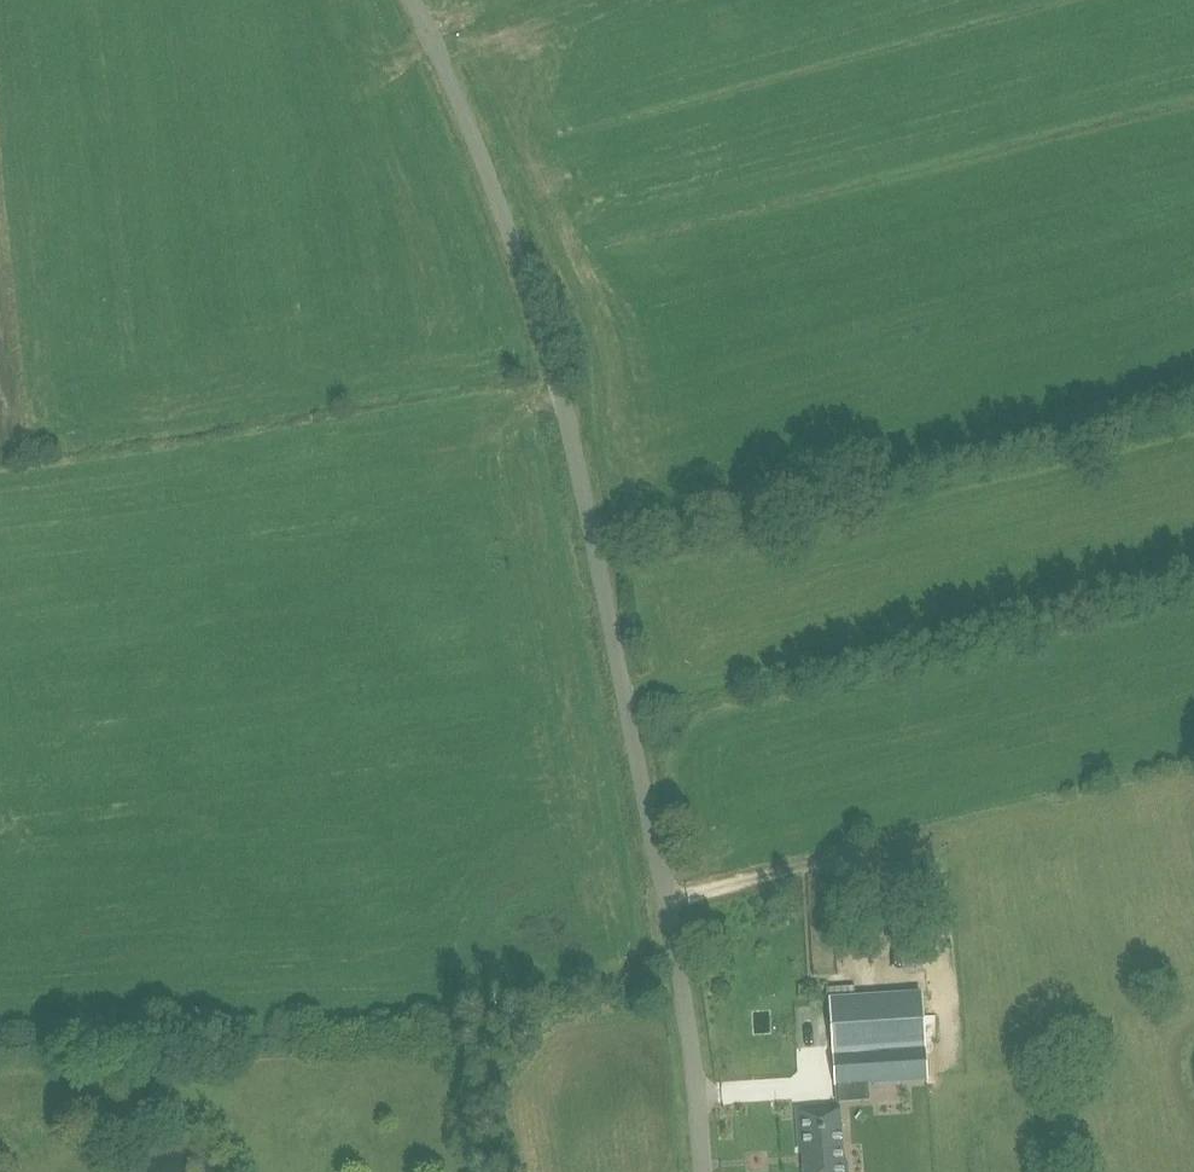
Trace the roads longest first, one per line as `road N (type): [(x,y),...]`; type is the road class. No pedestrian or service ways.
road 1 (unclassified): [(713,1171),(710,1089),(662,810),(605,593),(573,409),(510,227),(410,0)]

